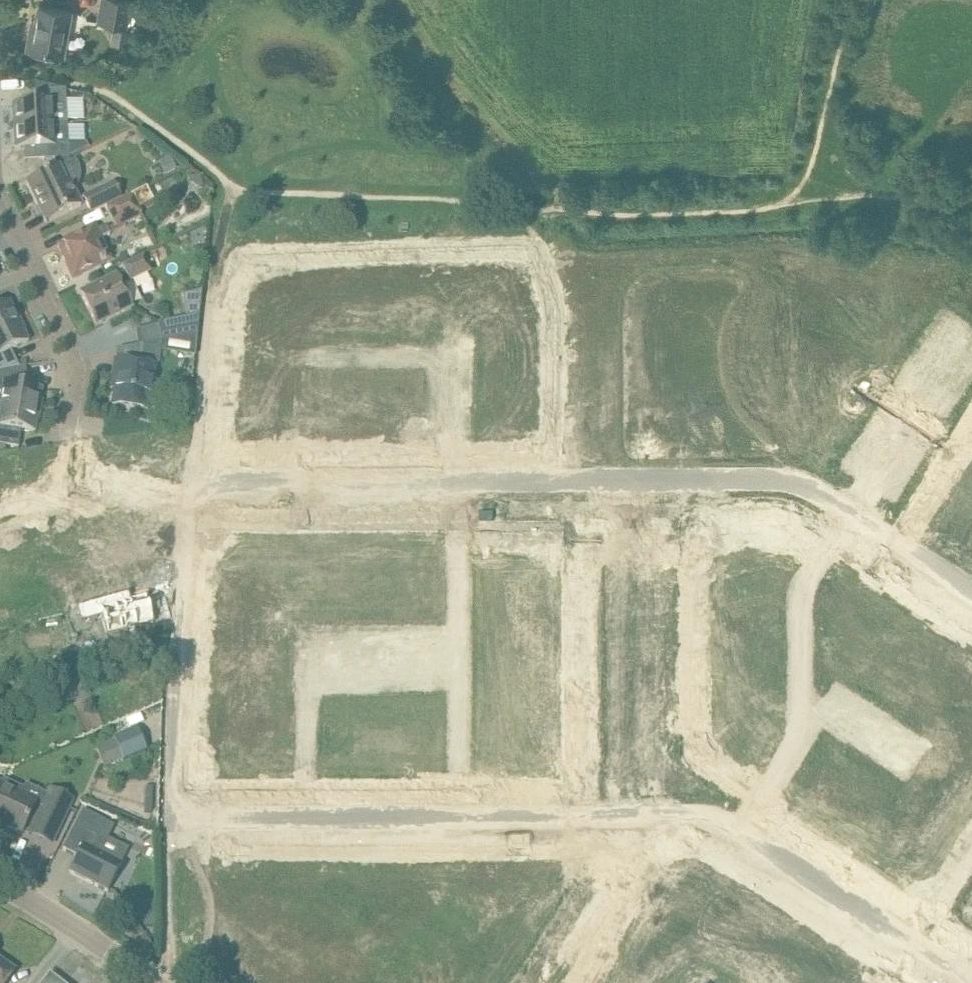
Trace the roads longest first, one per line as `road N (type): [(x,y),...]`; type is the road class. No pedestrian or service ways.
road 1 (residential): [(187,524),(204,497),(233,486),(455,488),(452,817),(167,818),(166,982)]
road 2 (residential): [(960,329),(838,517),(971,604)]
road 3 (residential): [(0,478),(61,462),(79,371),(0,208)]
road 4 (residential): [(731,839),(962,982)]
road 5 (unclassified): [(153,982),(0,885)]

